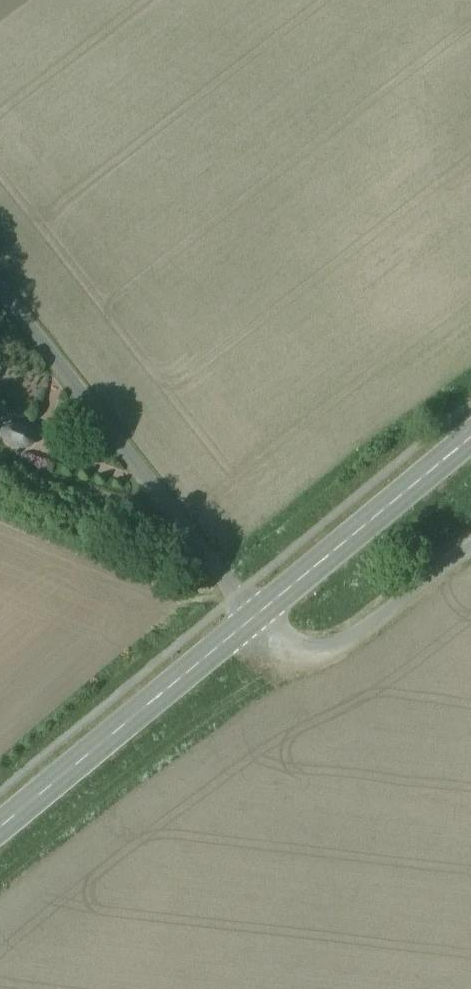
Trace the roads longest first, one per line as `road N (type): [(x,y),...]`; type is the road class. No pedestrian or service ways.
road 1 (unclassified): [(0,262),(255,618)]
road 2 (secondary): [(0,829),(255,618)]
road 3 (secondary): [(255,618),(470,439)]
road 4 (unclassified): [(470,548),(331,647),(282,650),(255,618)]

